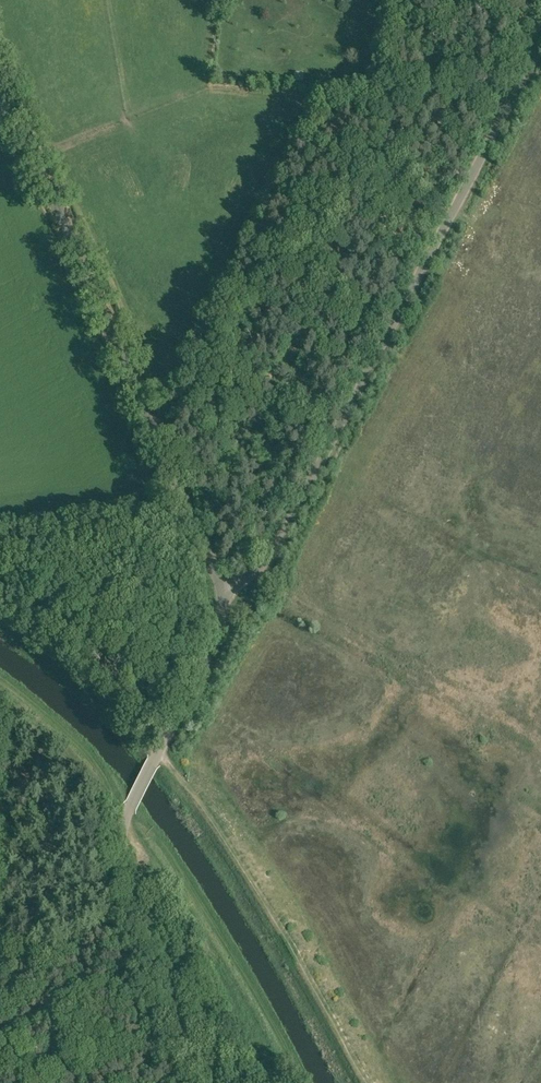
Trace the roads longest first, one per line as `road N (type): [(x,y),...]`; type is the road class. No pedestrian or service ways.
road 1 (unclassified): [(221,593),(277,547),(540,47)]
road 2 (unclassified): [(221,593),(0,74)]
road 3 (unclassified): [(194,1082),(124,865),(122,831),(212,642),(221,593)]
road 4 (track): [(129,809),(206,910),(299,1082)]
road 5 (track): [(0,621),(159,753)]

